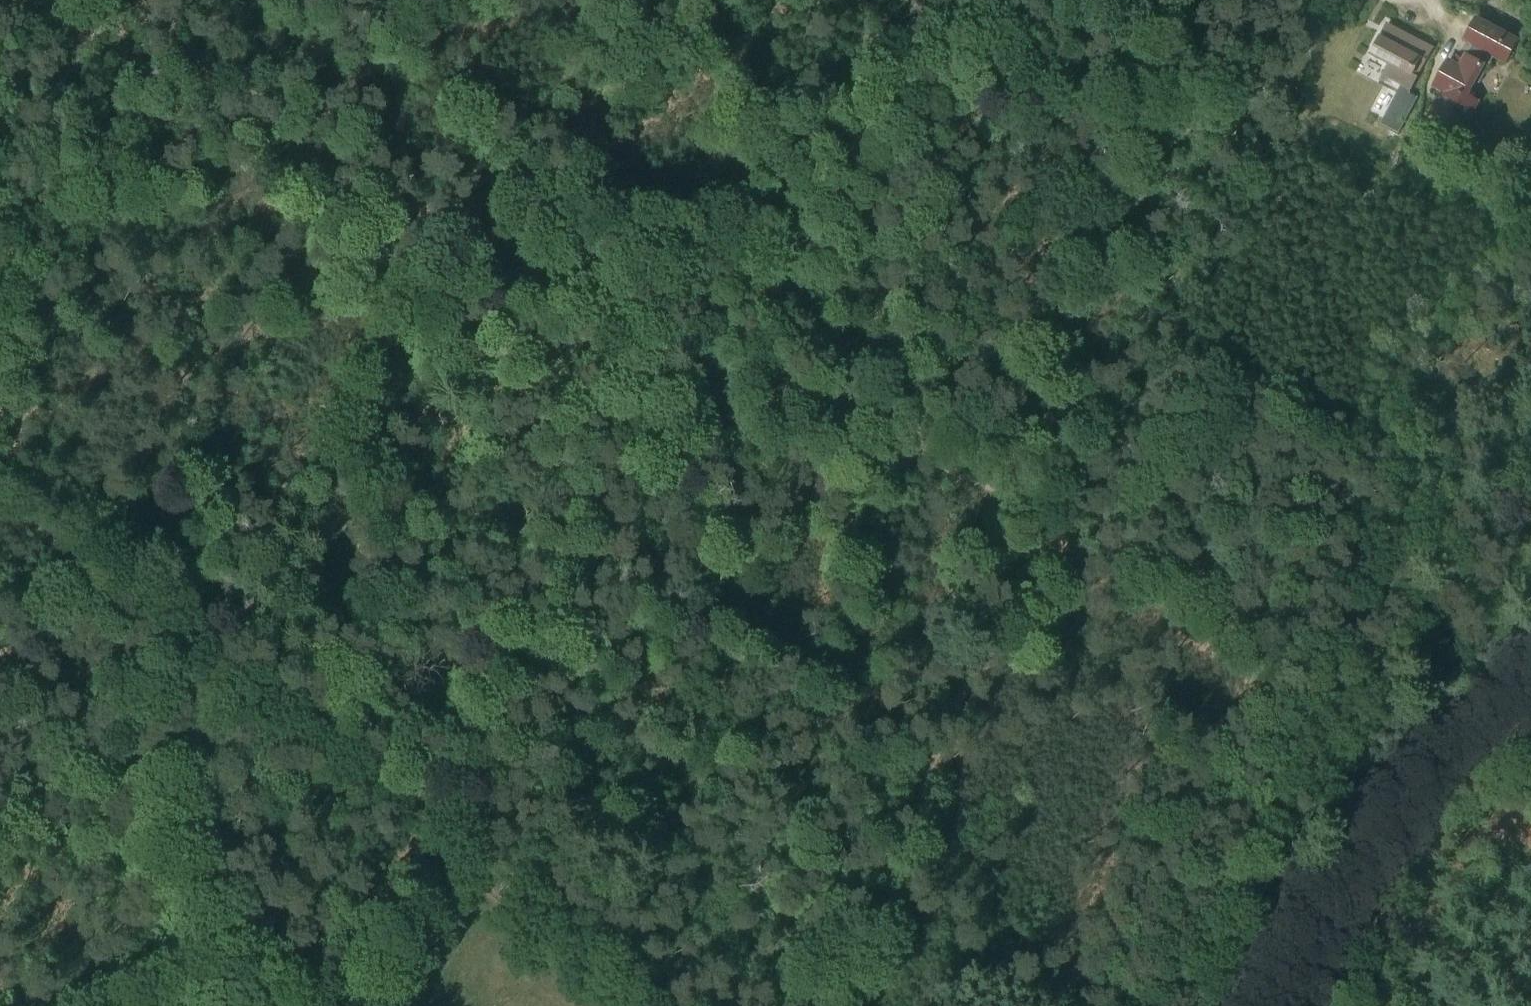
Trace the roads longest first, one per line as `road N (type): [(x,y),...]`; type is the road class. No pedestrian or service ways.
road 1 (track): [(229,108),(1038,519),(1045,554),(1018,586),(953,711),(865,918),(818,1005)]
road 2 (track): [(1530,682),(1463,732),(1336,851),(1252,984),(1247,1005)]
road 3 (track): [(1252,812),(1299,694),(1136,559),(1076,568),(1045,554)]
road 4 (track): [(229,108),(103,229),(0,292)]
road 5 (track): [(0,132),(63,0)]
road 6 (track): [(145,1005),(218,987),(269,1005)]

